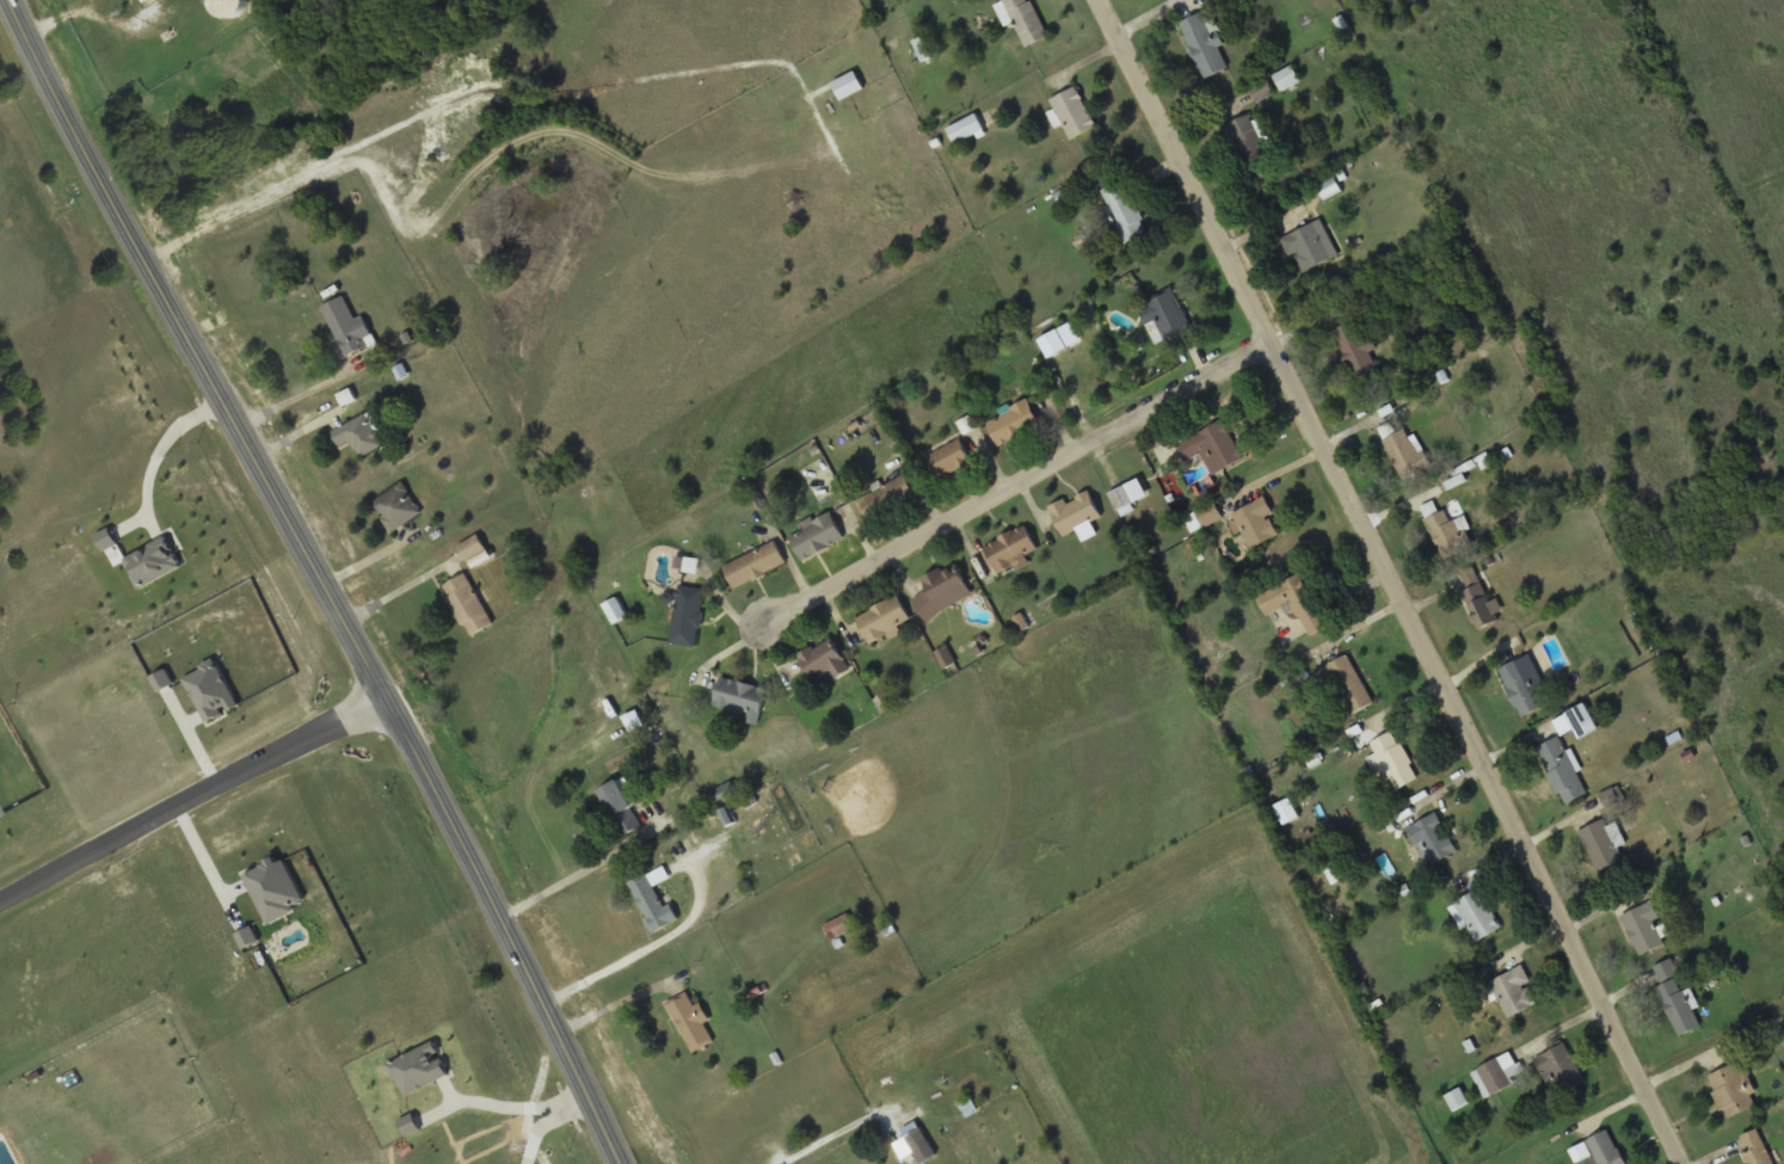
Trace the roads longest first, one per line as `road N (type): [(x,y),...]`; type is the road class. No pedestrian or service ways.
road 1 (tertiary): [(618,1163),(8,0)]
road 2 (residential): [(1098,0),(1676,1163)]
road 3 (residential): [(1269,349),(775,629)]
road 4 (residential): [(385,707),(254,764),(0,902)]

